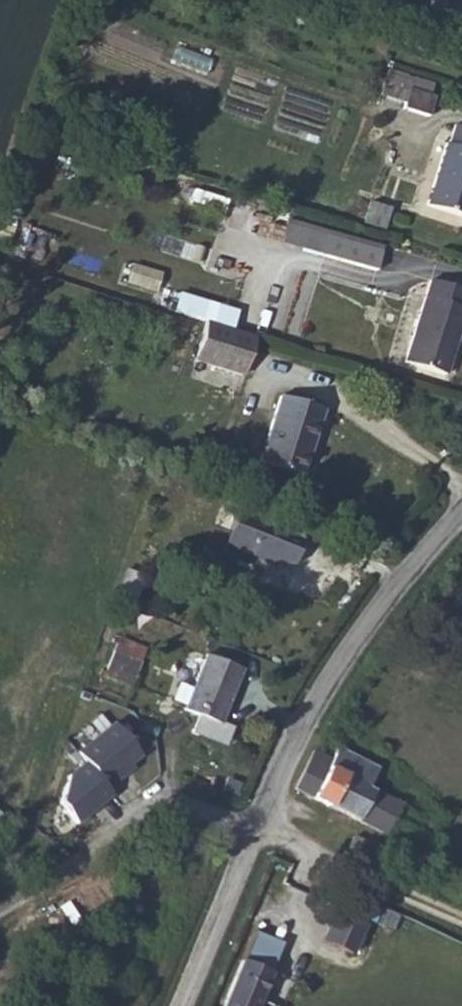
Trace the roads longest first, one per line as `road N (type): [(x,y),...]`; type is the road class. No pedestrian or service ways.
road 1 (unclassified): [(181,1005),(258,827),(377,605),(461,510)]
road 2 (track): [(461,923),(258,827),(179,805),(0,911)]

